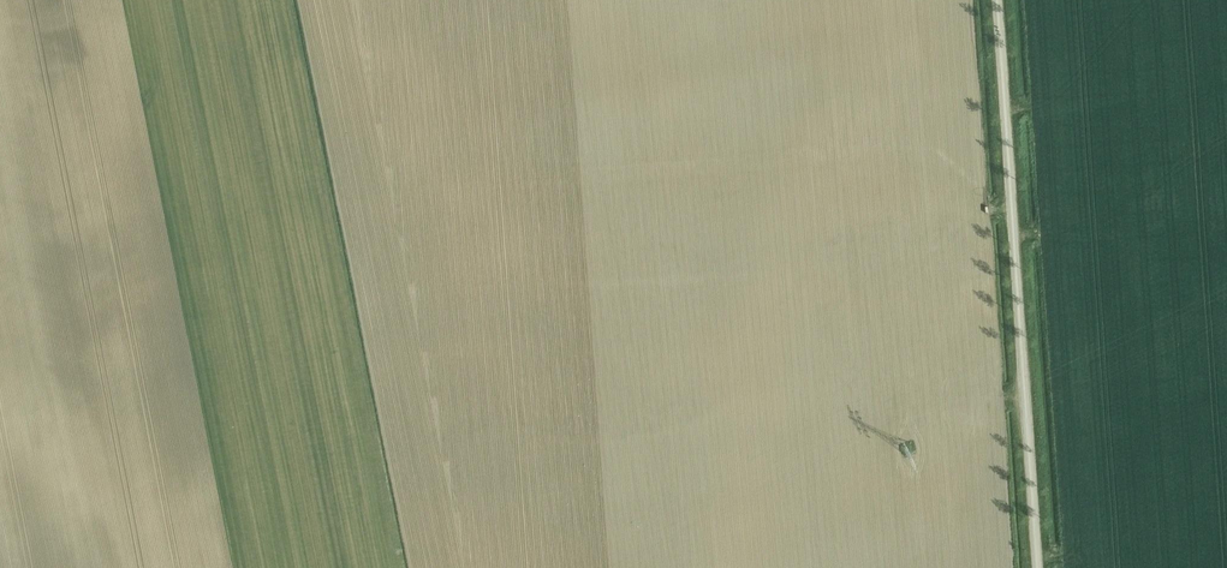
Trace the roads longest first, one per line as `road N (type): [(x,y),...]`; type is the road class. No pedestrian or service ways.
road 1 (unclassified): [(1037,567),(998,0)]

